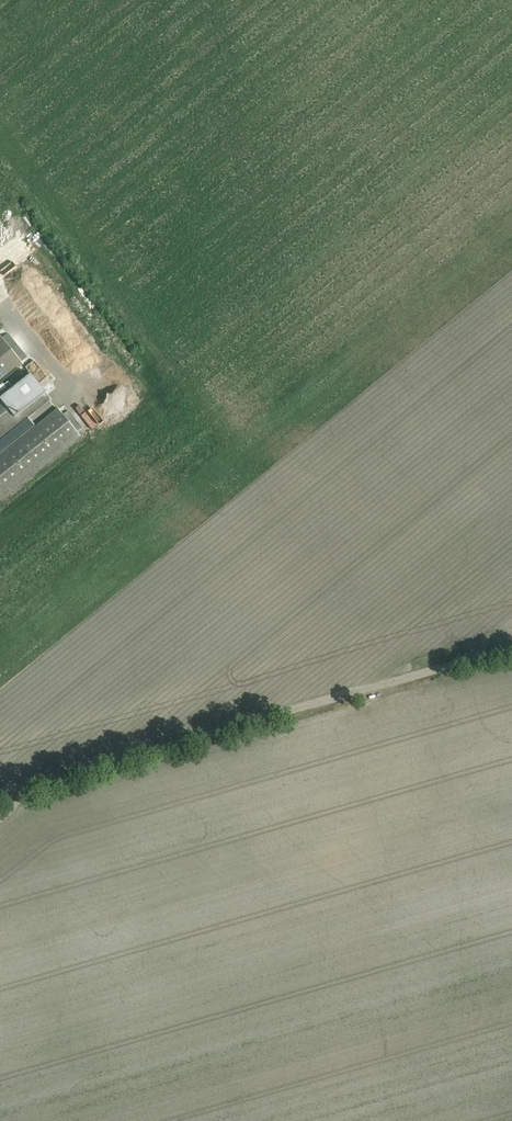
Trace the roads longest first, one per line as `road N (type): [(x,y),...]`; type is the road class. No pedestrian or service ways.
road 1 (track): [(0,813),(49,781),(511,647)]

